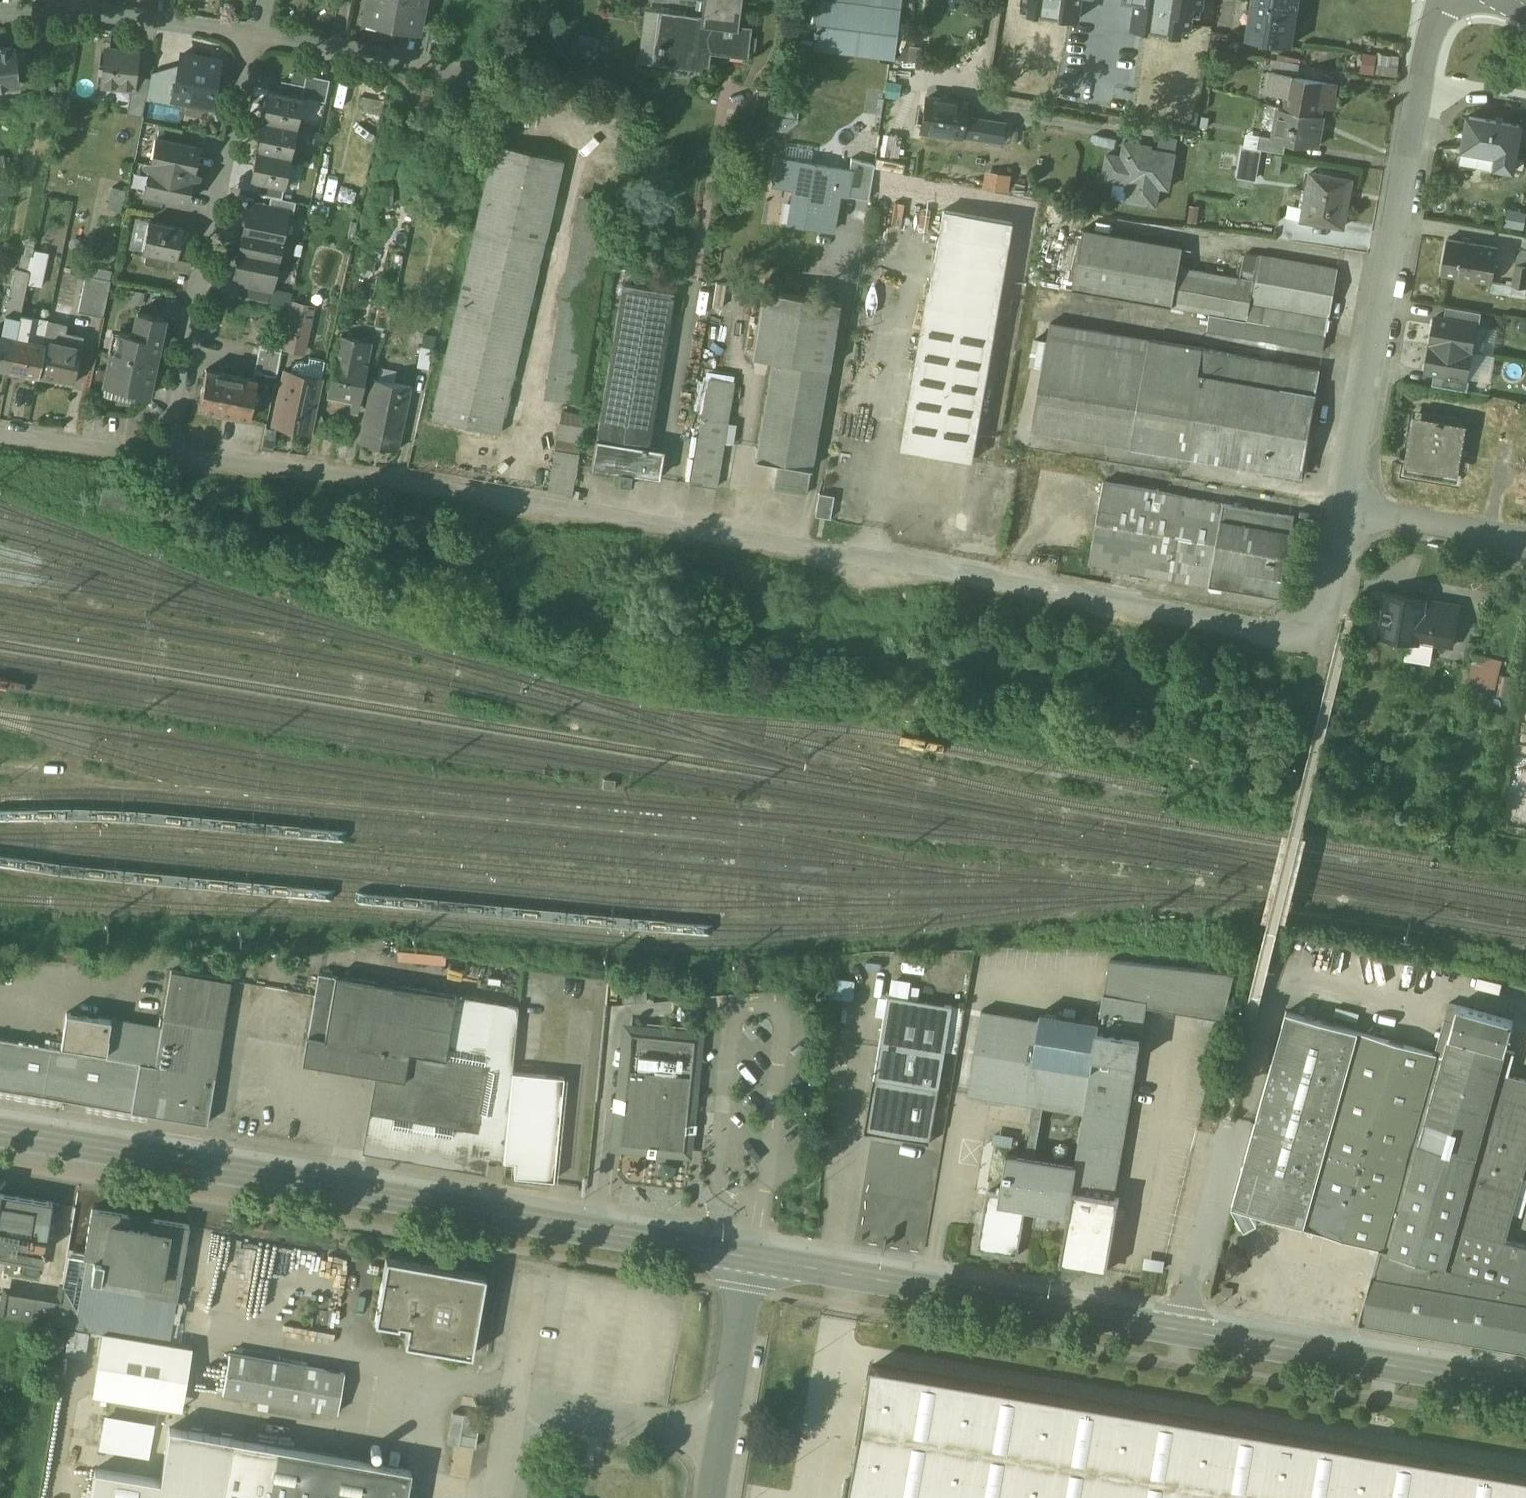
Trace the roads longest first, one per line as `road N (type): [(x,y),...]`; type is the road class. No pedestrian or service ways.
road 1 (residential): [(166,460),(397,479),(1320,636),(1344,504)]
road 2 (secondary): [(750,1261),(0,1130)]
road 3 (residential): [(1344,504),(1441,0)]
road 4 (secondary): [(1186,1331),(750,1261)]
road 5 (residential): [(166,460),(256,36)]
road 6 (secondary): [(1525,1389),(1186,1331)]
road 7 (residential): [(0,13),(98,14),(256,36)]
road 8 (unclassified): [(750,1261),(714,1497)]
road 9 (residential): [(256,36),(475,75)]
road 10 (unclassified): [(1186,1331),(1226,1131)]
road 11 (unclassified): [(1344,504),(1525,538)]
road 12 (residential): [(0,443),(166,460)]
road 13 (track): [(1297,797),(1328,654),(1320,636)]

